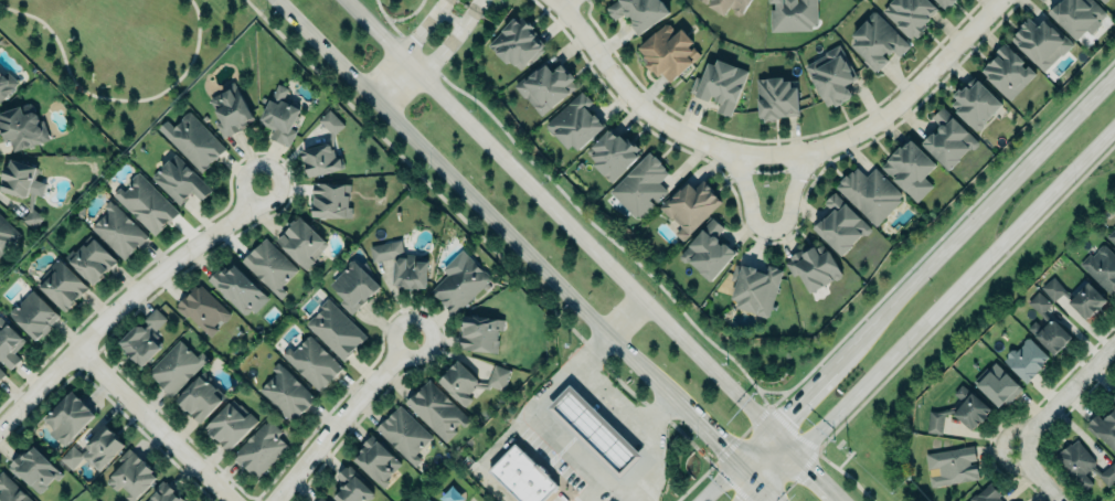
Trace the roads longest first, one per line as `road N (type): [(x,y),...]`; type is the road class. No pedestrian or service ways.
road 1 (primary): [(275,0),(773,500)]
road 2 (primary): [(842,500),(344,0)]
road 3 (secondary): [(1114,74),(769,428)]
road 4 (secondary): [(796,454),(1114,126)]
road 5 (residential): [(258,186),(243,210),(124,300),(0,423)]
road 6 (residential): [(992,0),(871,118),(826,142),(763,154)]
road 7 (residential): [(763,154),(701,141),(633,102),(553,0)]
road 8 (residential): [(74,348),(226,500)]
road 9 (residential): [(269,500),(406,335)]
road 10 (residential): [(739,152),(746,213),(763,226),(777,220),(788,151)]
road 11 (residential): [(1114,340),(1018,441)]
road 12 (residential): [(378,100),(422,77),(474,19)]

